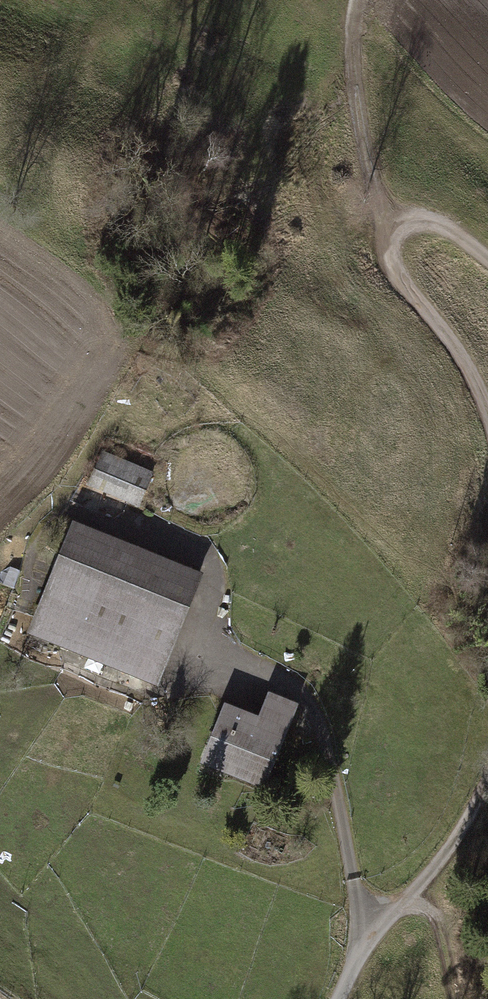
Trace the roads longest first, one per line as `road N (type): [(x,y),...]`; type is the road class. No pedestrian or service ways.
road 1 (track): [(83,502),(58,517),(15,624),(16,648),(141,697),(229,664),(212,559)]
road 2 (track): [(487,414),(466,354),(396,279),(372,234),(355,27),(361,0)]
road 3 (residential): [(229,664),(306,698),(324,739),(363,928),(341,998)]
road 4 (track): [(363,928),(407,903),(435,872),(487,784)]
road 5 (track): [(212,559),(83,502)]
road 6 (track): [(407,903),(451,916),(466,937),(472,998)]
road 7 (track): [(487,261),(438,222),(410,218),(372,234)]

